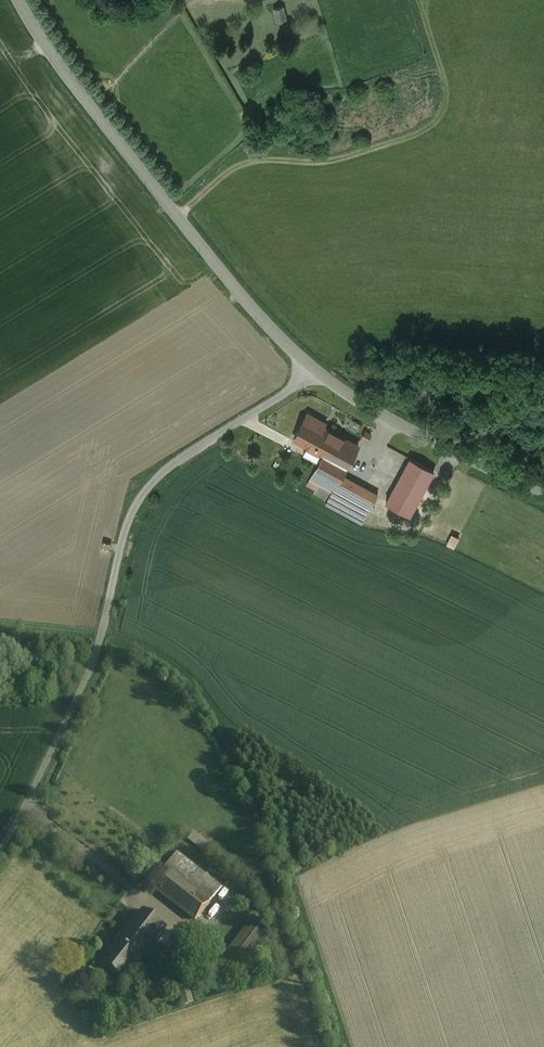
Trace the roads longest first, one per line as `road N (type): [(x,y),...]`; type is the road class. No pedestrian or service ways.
road 1 (unclassified): [(0,848),(83,686),(139,501),(170,467),(316,371)]
road 2 (unclassified): [(24,0),(202,249),(316,371)]
road 3 (unclassified): [(316,371),(398,423),(543,495)]

